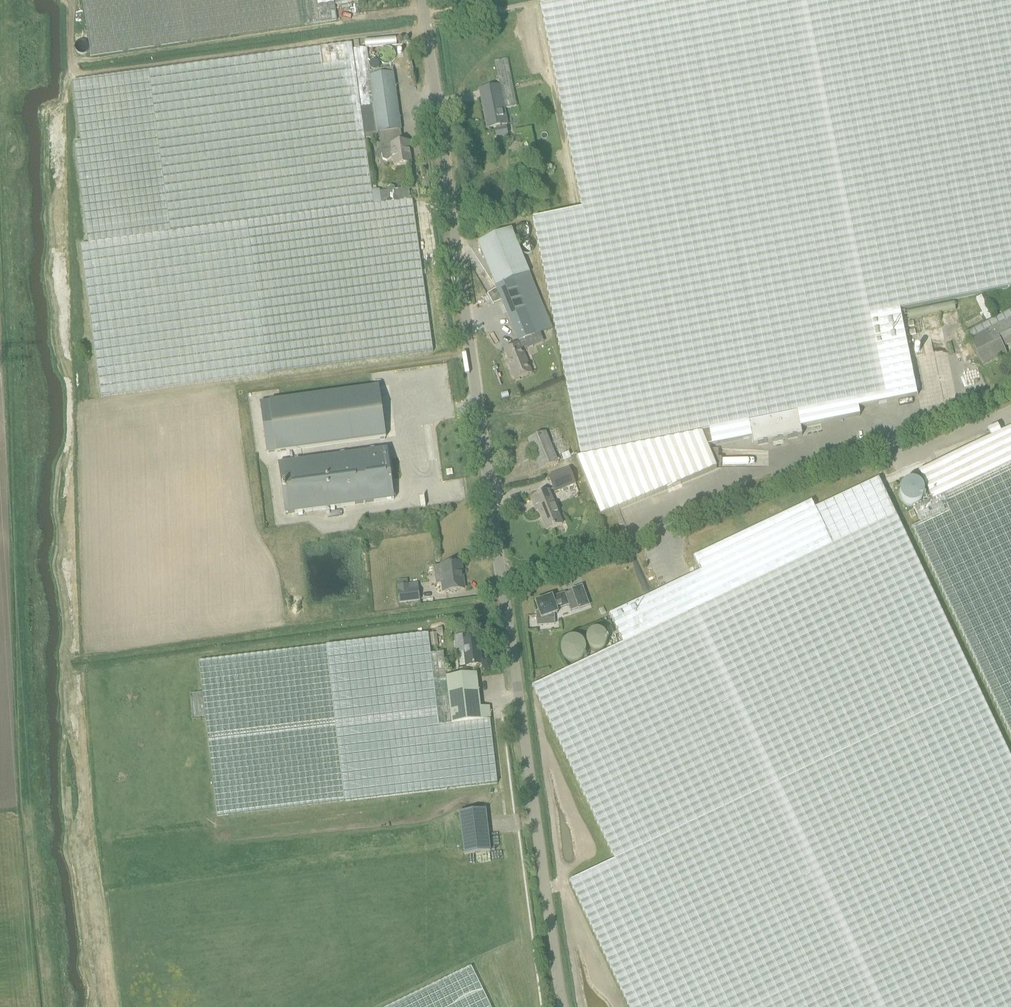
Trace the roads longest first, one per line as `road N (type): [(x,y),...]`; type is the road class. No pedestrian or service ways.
road 1 (unclassified): [(501,582),(421,0)]
road 2 (unclassified): [(501,582),(635,539),(1010,384)]
road 3 (unclassified): [(563,1006),(501,582)]

